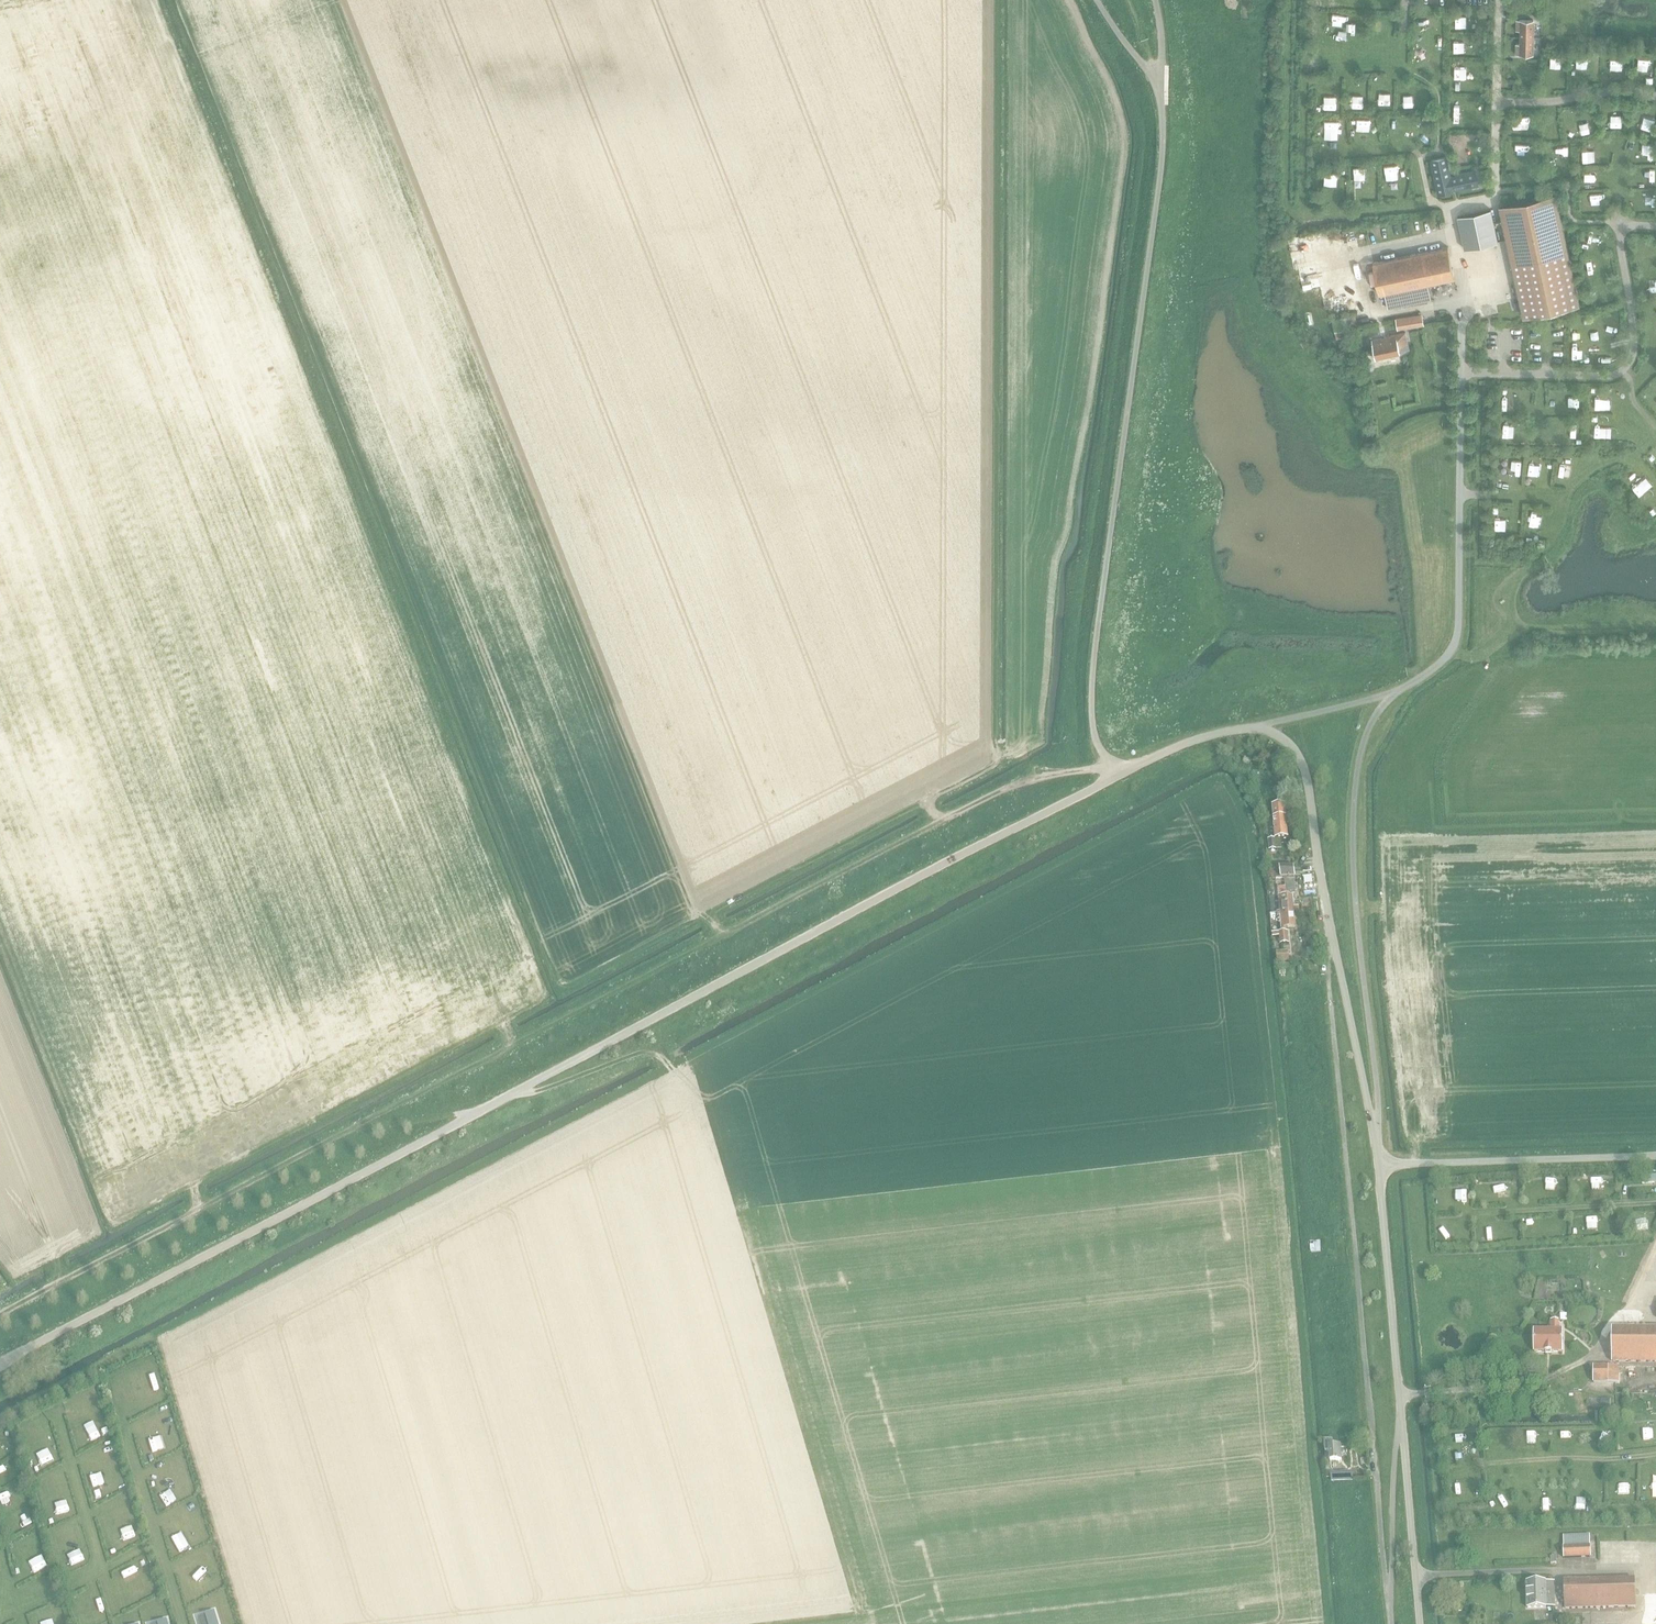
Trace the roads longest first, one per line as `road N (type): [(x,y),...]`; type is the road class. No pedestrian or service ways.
road 1 (unclassified): [(0,1363),(1119,773)]
road 2 (unclassified): [(1119,773),(1093,724),(1094,651),(1163,145),(1161,80)]
road 3 (unclassified): [(1387,1596),(1330,929)]
road 4 (unclassified): [(1379,1165),(1353,840),(1358,766),(1386,694)]
road 5 (unclassified): [(1386,694),(1433,675),(1454,653),(1458,369)]
road 6 (track): [(1427,205),(1298,218),(1304,0)]
road 7 (track): [(1655,1243),(1584,1361),(1533,1384),(1399,1394)]
road 8 (unclassified): [(1379,1165),(1655,1157)]
road 9 (unclassified): [(1401,1425),(1379,1165)]
road 10 (unclassified): [(1379,1165),(1330,929)]
road 11 (unclassified): [(1330,929),(1303,764),(1280,733),(1258,725)]
road 12 (track): [(1655,628),(1537,632),(1454,653)]
road 13 (unclassified): [(1421,1623),(1401,1425)]
road 14 (unclassified): [(1387,1596),(1401,1425)]
road 15 (unclassified): [(1119,773),(1189,741),(1258,725)]
road 16 (unclassified): [(1258,725),(1386,694)]

